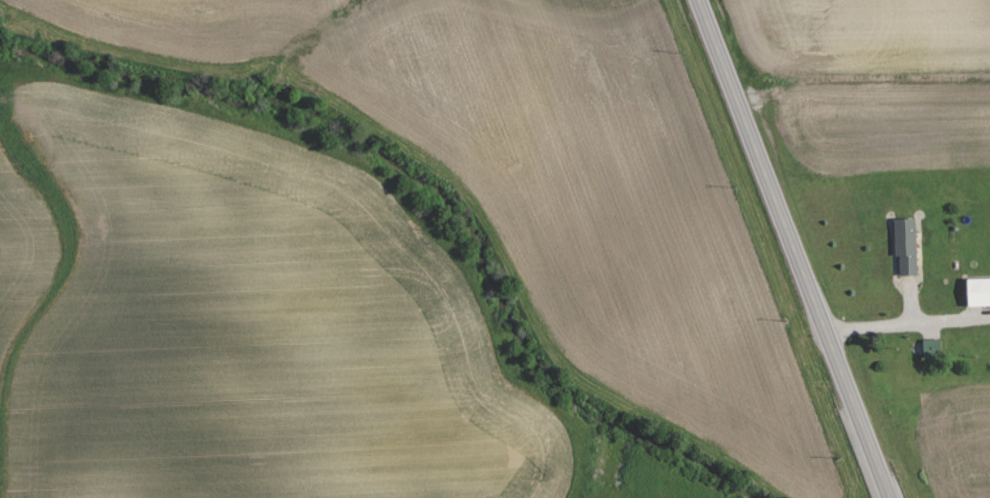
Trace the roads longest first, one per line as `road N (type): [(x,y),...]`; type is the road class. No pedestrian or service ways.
road 1 (primary): [(890,497),(699,0)]

